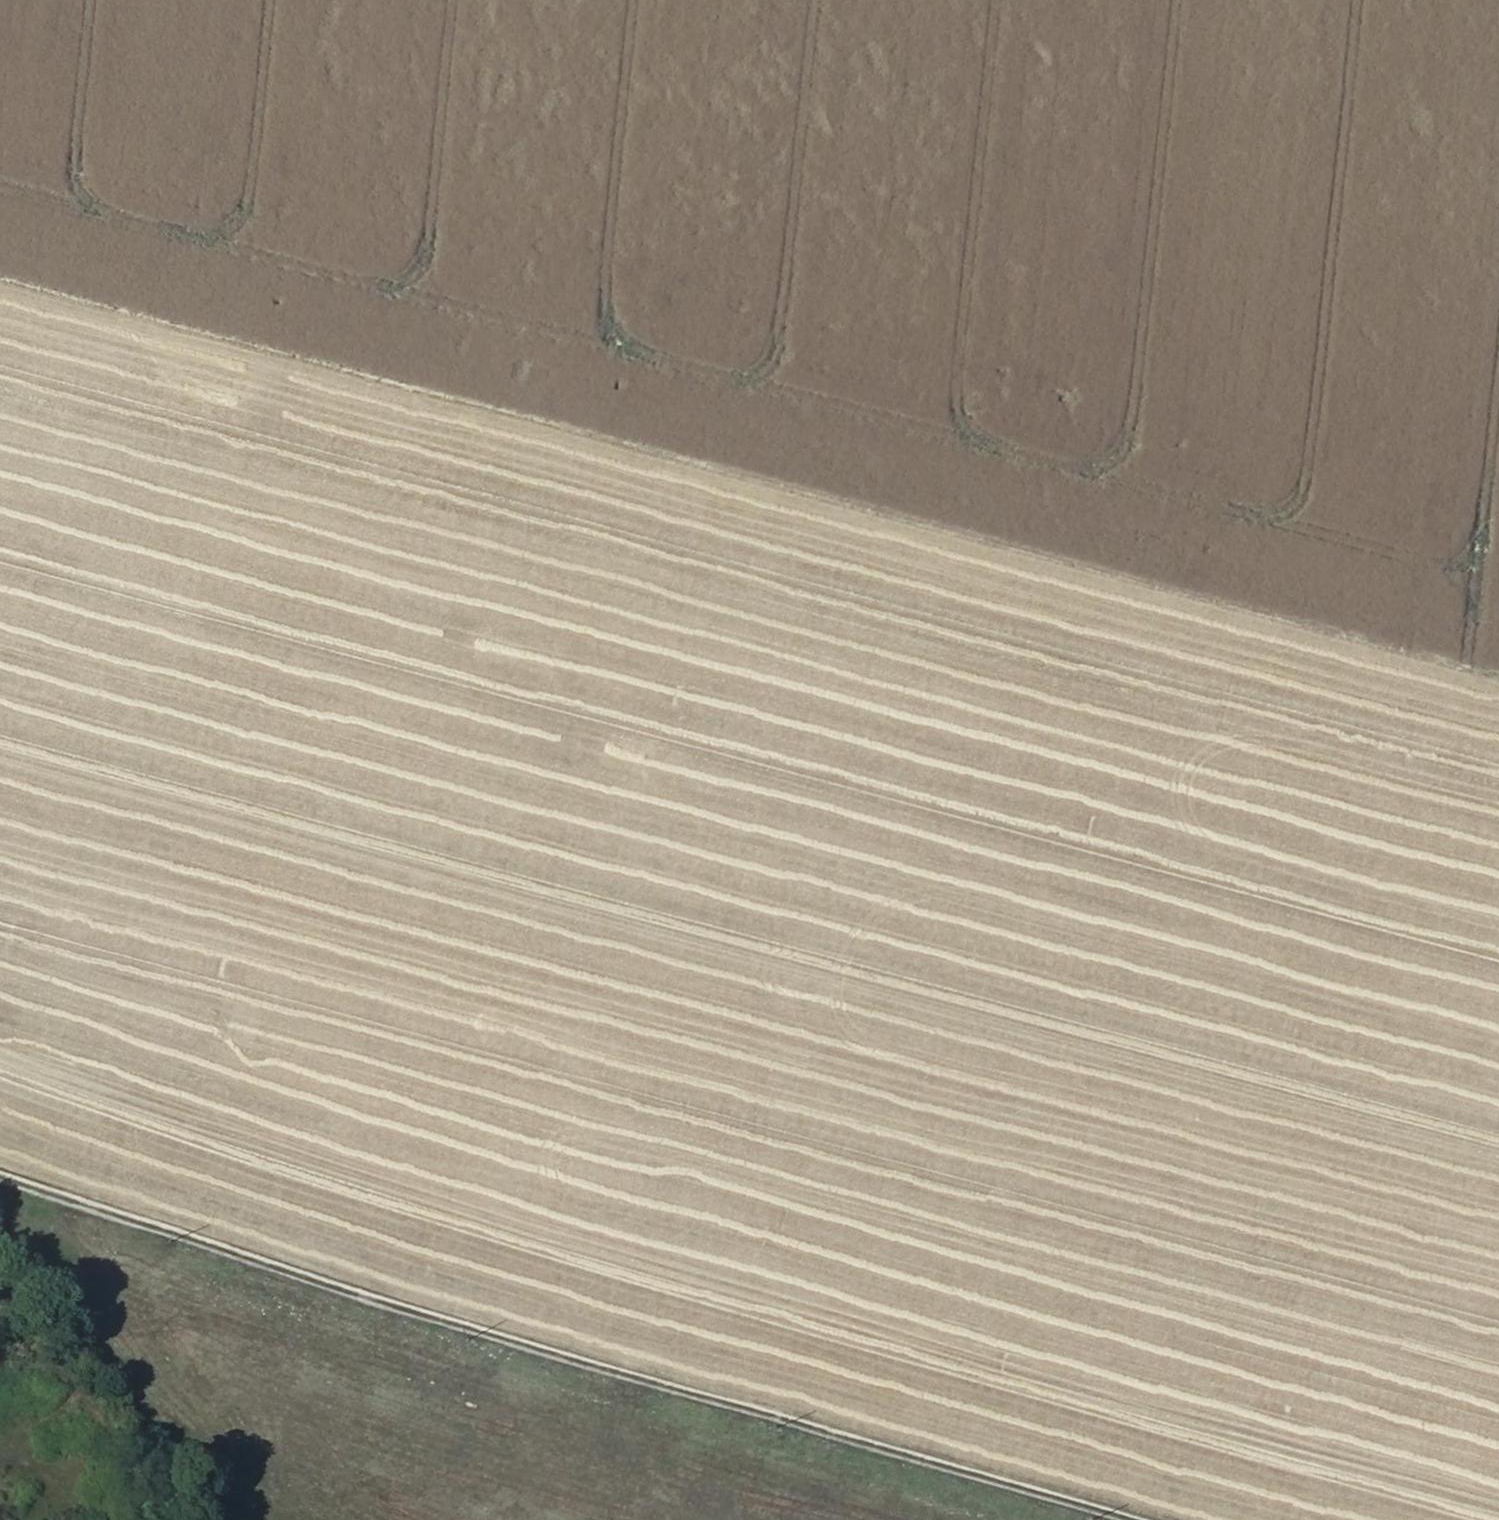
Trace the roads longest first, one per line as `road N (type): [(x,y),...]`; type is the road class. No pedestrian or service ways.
road 1 (track): [(1180,1519),(0,1175)]

